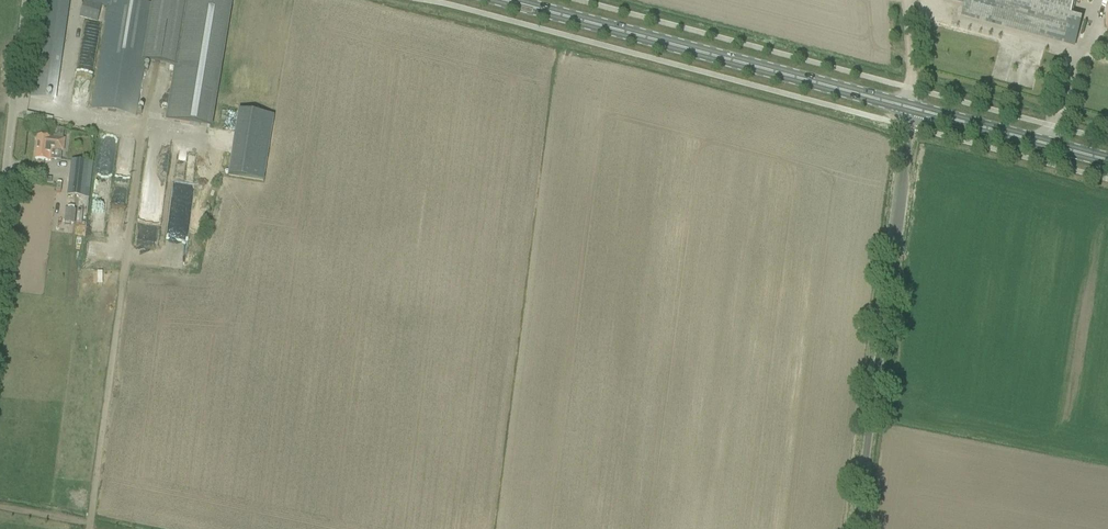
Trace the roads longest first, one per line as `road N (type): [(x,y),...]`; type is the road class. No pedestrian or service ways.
road 1 (primary): [(910,109),(502,0)]
road 2 (unclassified): [(867,528),(910,109)]
road 3 (unclassified): [(0,210),(25,0)]
road 4 (primary): [(1107,161),(910,109)]

